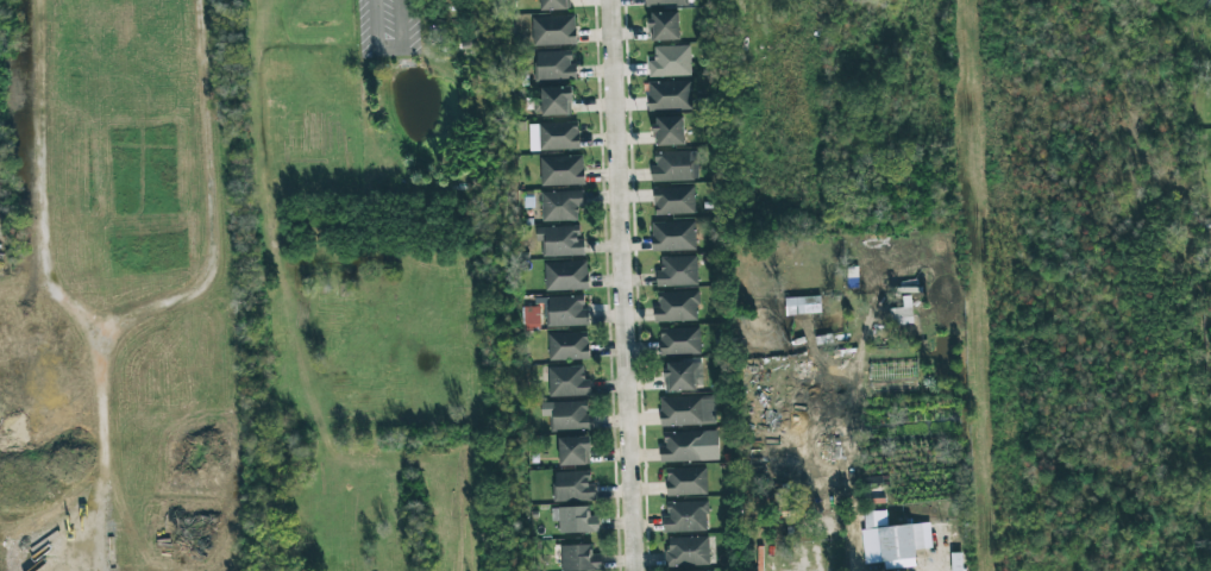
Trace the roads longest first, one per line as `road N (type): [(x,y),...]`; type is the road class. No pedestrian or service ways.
road 1 (residential): [(611,0),(636,570)]

